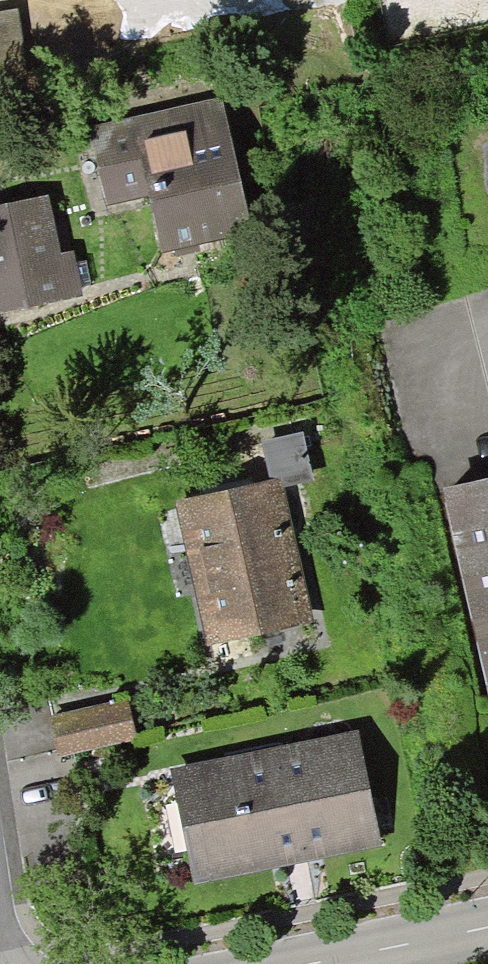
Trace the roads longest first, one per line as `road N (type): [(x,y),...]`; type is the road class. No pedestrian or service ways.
road 1 (tertiary): [(305,963),(487,930)]

